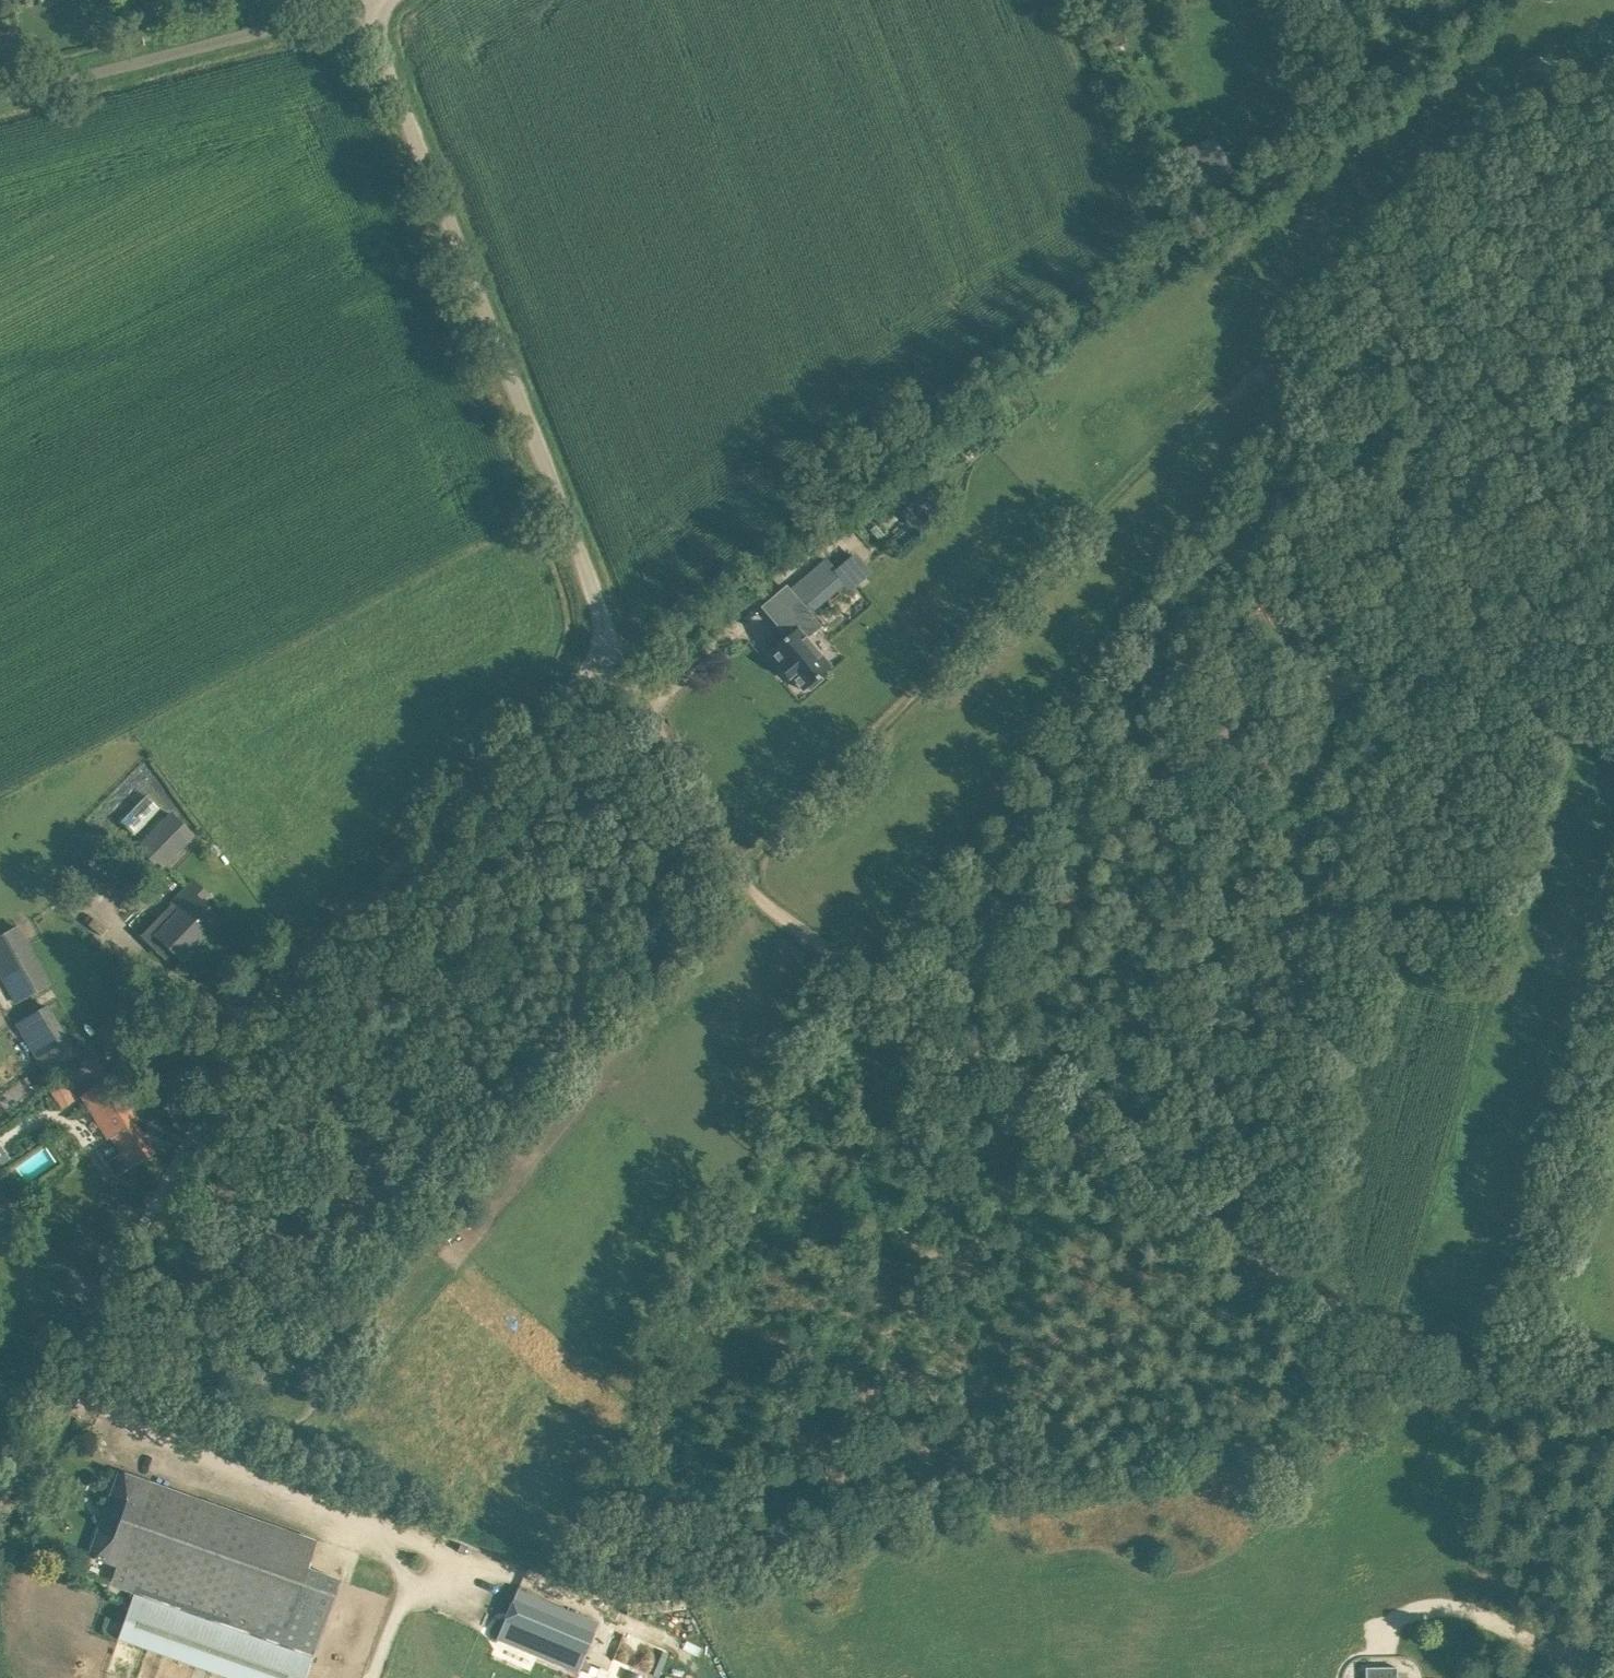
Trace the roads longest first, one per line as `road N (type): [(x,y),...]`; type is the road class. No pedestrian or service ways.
road 1 (unclassified): [(2,1494),(273,989),(613,640),(372,0)]
road 2 (track): [(1418,184),(723,859)]
road 3 (track): [(1208,1213),(756,907),(727,867),(613,640)]
road 4 (track): [(1613,1420),(1389,1322),(1208,1213)]
road 5 (unclassified): [(0,96),(368,0)]
road 6 (track): [(1613,61),(1526,81),(1418,184)]

